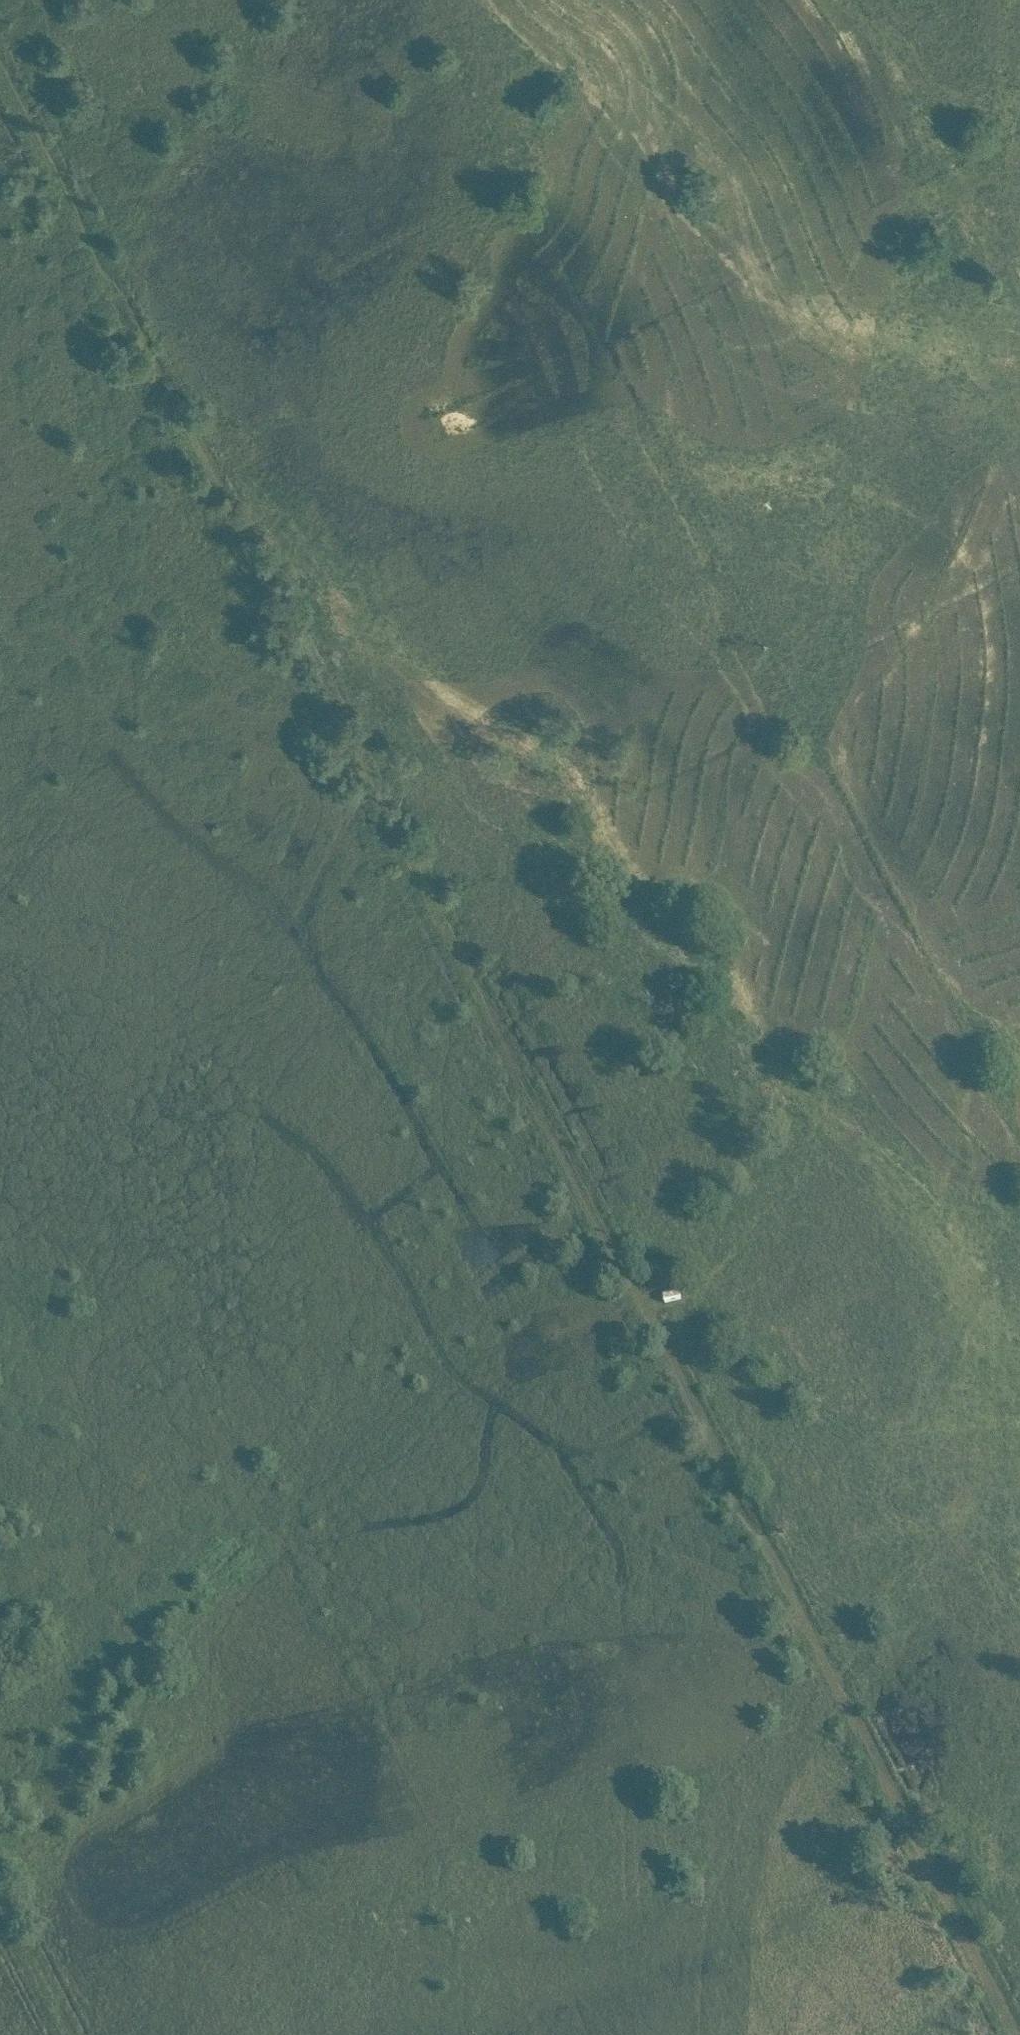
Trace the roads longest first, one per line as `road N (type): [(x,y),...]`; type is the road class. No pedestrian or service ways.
road 1 (track): [(0,56),(1016,2034)]

